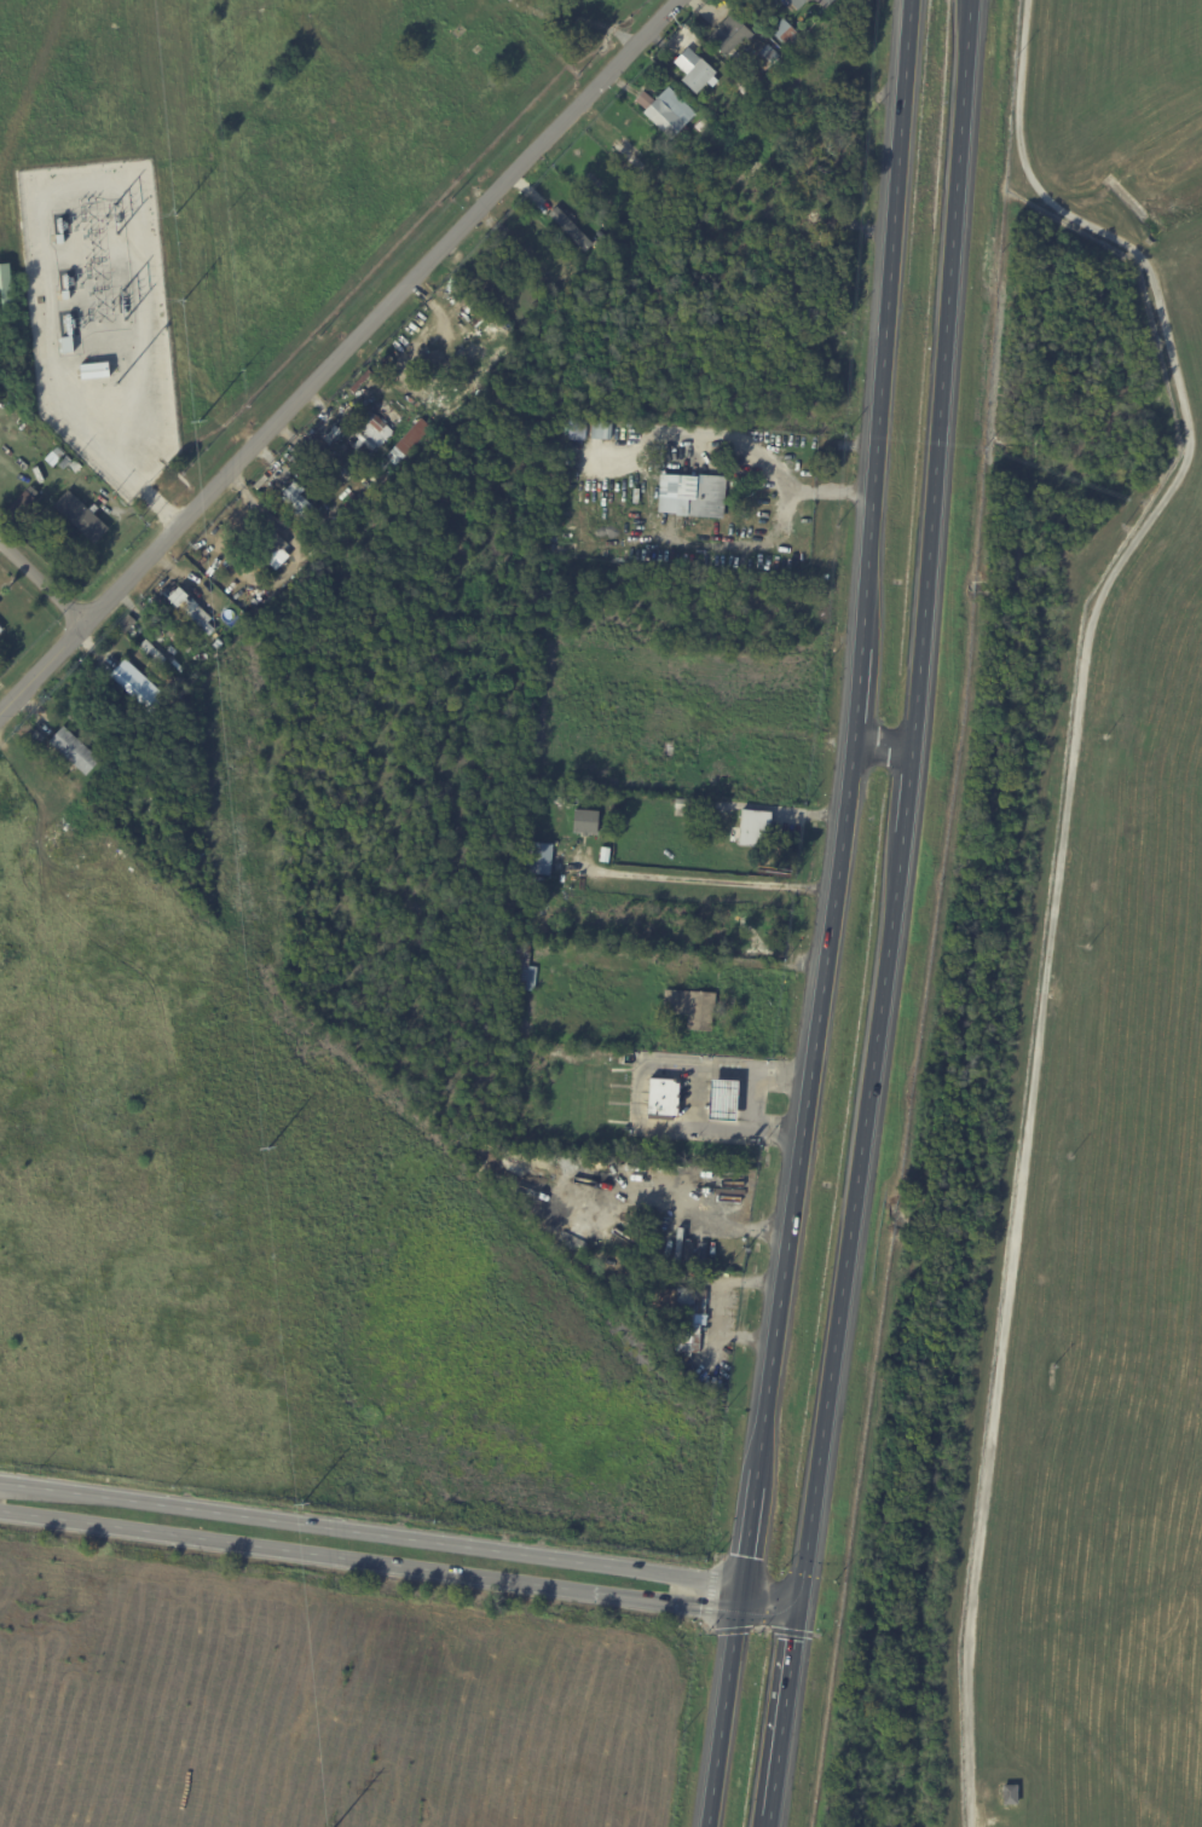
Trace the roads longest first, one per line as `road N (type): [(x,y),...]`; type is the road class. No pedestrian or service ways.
road 1 (trunk): [(799,1620),(909,748),(970,0)]
road 2 (trunk): [(905,0),(853,742),(739,1582)]
road 3 (residential): [(671,0),(0,705)]
road 4 (secondary): [(739,1582),(0,1481)]
road 5 (secondary): [(0,1512),(591,1592)]
road 6 (trunk): [(739,1582),(706,1826)]
road 7 (trunk): [(773,1811),(799,1620)]
road 8 (secondary): [(591,1592),(735,1612)]

